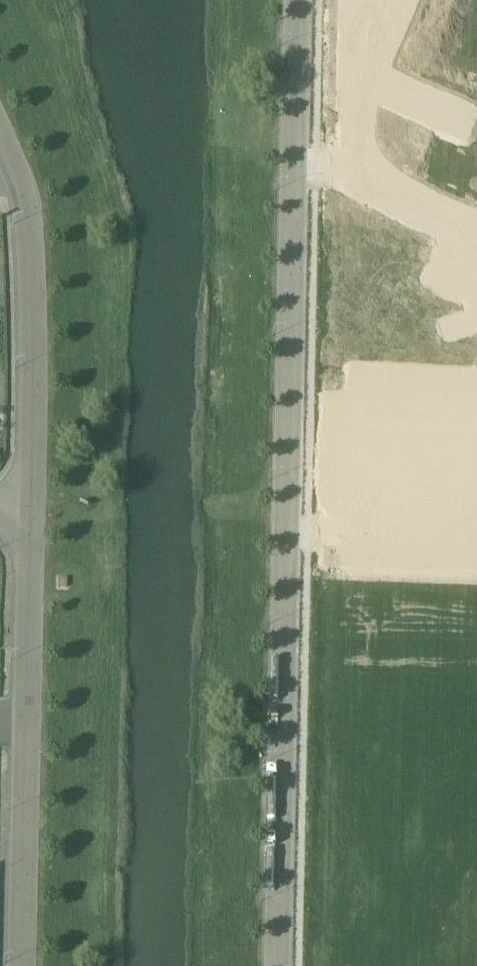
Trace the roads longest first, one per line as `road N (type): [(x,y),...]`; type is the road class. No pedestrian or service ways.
road 1 (unclassified): [(277,965),(298,0)]
road 2 (unclassified): [(22,965),(30,512)]
road 3 (unclassified): [(30,512),(31,249),(24,189),(0,135)]

